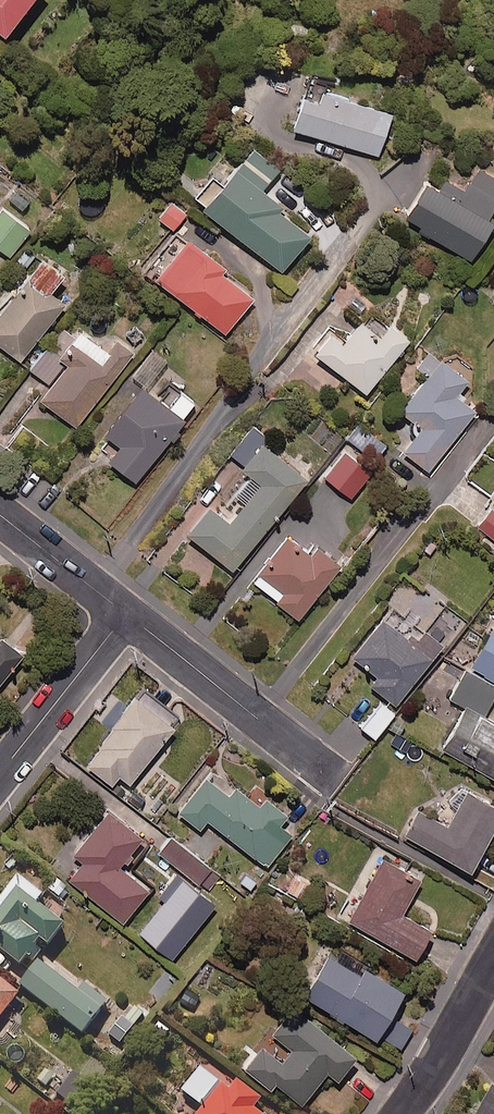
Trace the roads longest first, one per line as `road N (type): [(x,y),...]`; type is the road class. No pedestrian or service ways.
road 1 (residential): [(325,772),(127,614)]
road 2 (residential): [(0,776),(127,614)]
road 3 (residential): [(493,960),(405,1113)]
road 4 (residential): [(127,614),(0,514)]

